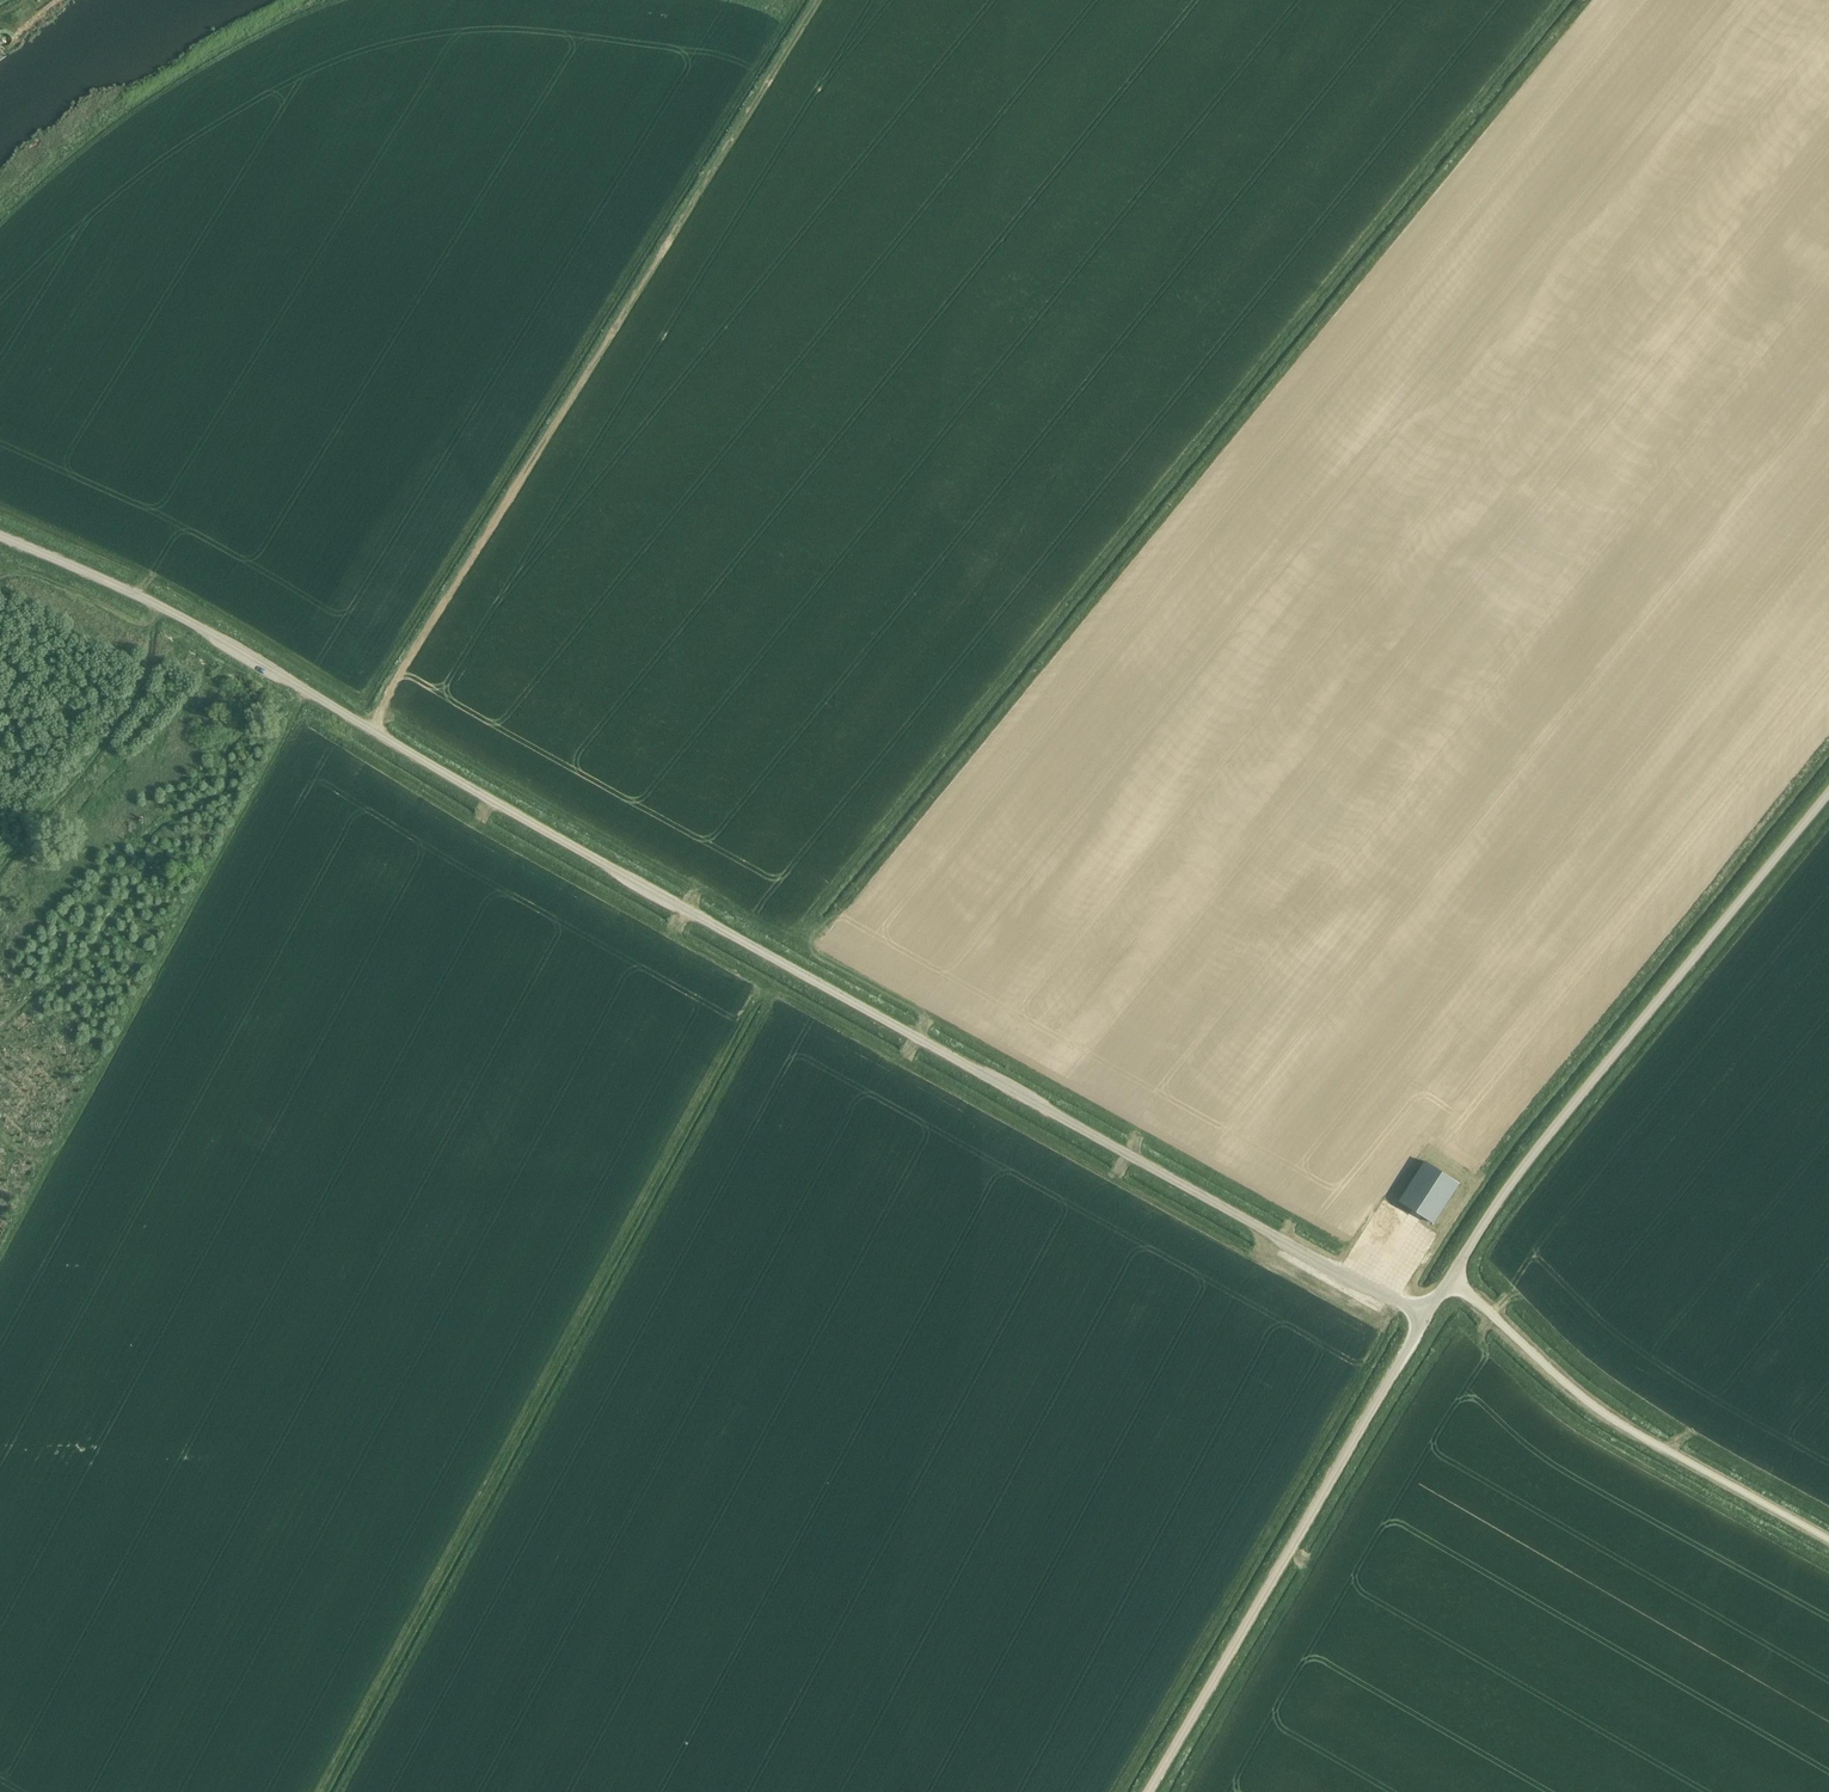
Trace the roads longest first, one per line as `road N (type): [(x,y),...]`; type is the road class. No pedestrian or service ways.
road 1 (unclassified): [(1423,1318),(483,796),(194,625),(0,535)]
road 2 (track): [(0,1262),(309,692)]
road 3 (unclassified): [(1454,1278),(1484,1223),(1569,1110),(1828,793)]
road 4 (unclassified): [(1146,1791),(1423,1318)]
road 5 (unclassified): [(1828,1544),(1597,1412),(1454,1278)]

